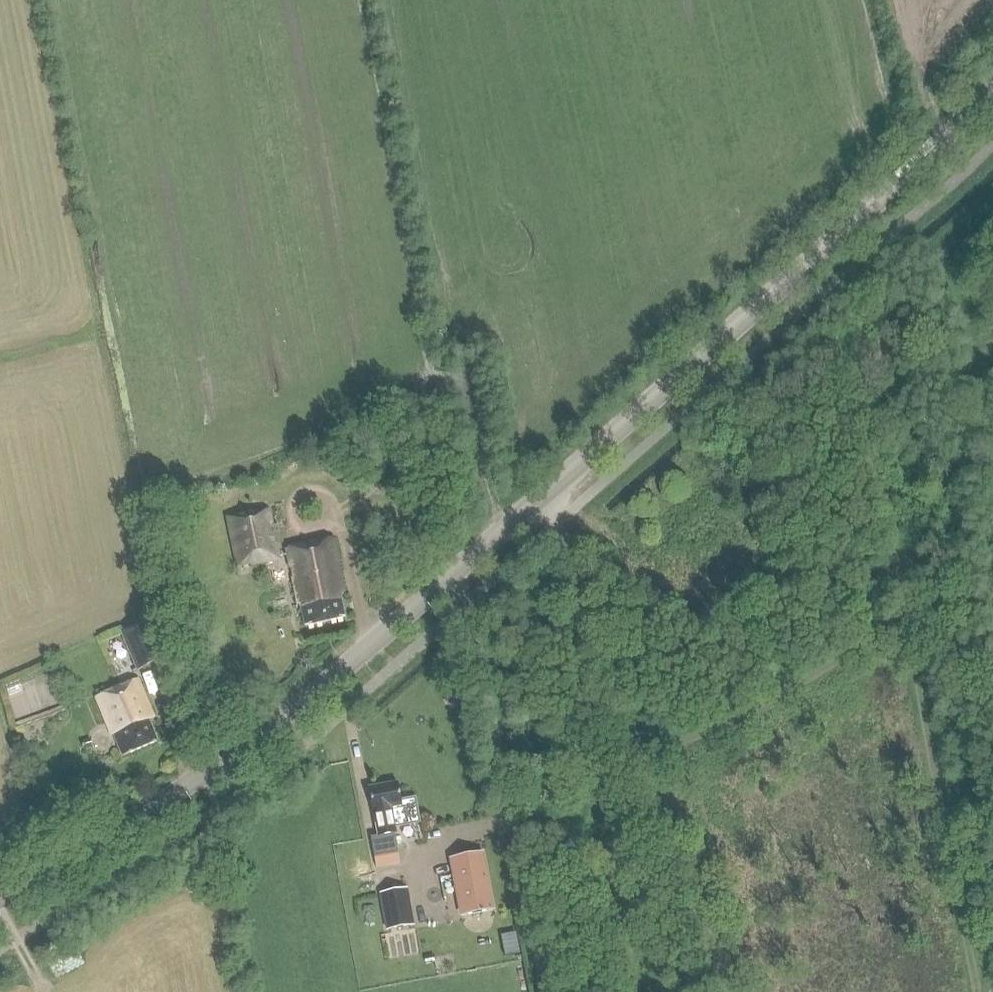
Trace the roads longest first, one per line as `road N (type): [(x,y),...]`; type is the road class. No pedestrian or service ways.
road 1 (track): [(984,991),(920,694),(874,398),(992,343)]
road 2 (tertiary): [(449,577),(842,234),(992,86)]
road 3 (tertiary): [(0,896),(264,734),(449,577)]
road 4 (unclassified): [(544,991),(467,599),(449,577)]

